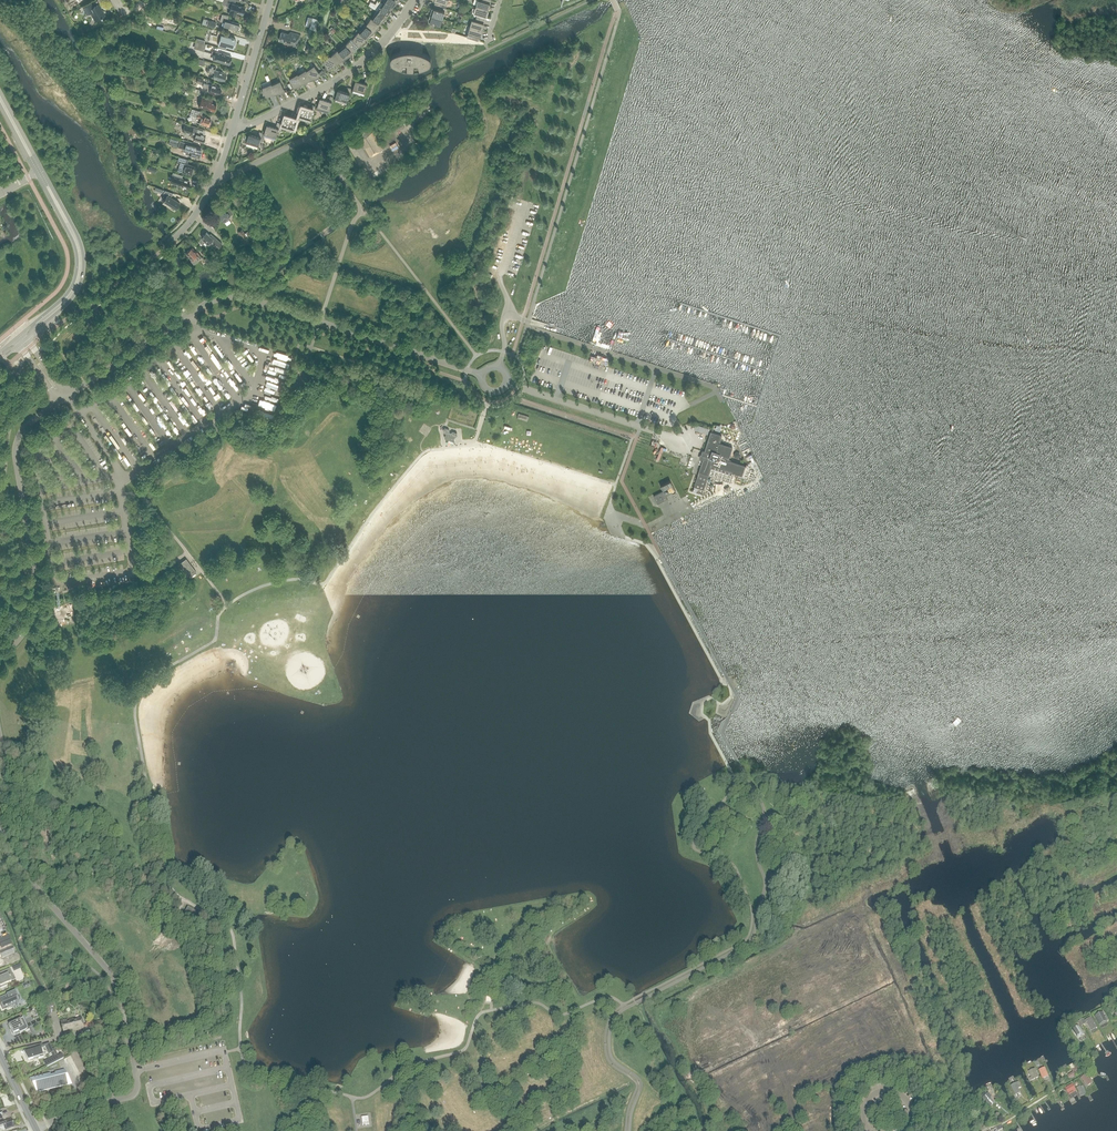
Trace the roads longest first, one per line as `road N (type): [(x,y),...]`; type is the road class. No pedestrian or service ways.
road 1 (unclassified): [(36,1129),(131,1096),(137,1084),(111,981),(15,866),(0,831)]
road 2 (unclassified): [(0,659),(40,610),(14,443),(24,425),(66,398)]
road 3 (residential): [(482,374),(251,299),(201,307)]
road 4 (residential): [(234,127),(336,83),(393,32),(415,0)]
road 5 (secondary): [(26,339),(75,295),(85,265),(77,235),(42,170)]
road 6 (secondary): [(35,174),(77,265),(64,297),(22,334)]
road 7 (residential): [(66,398),(201,307)]
road 8 (residential): [(638,420),(635,425),(507,383)]
road 9 (residential): [(169,245),(207,199),(234,127)]
road 10 (residential): [(234,127),(271,0)]

